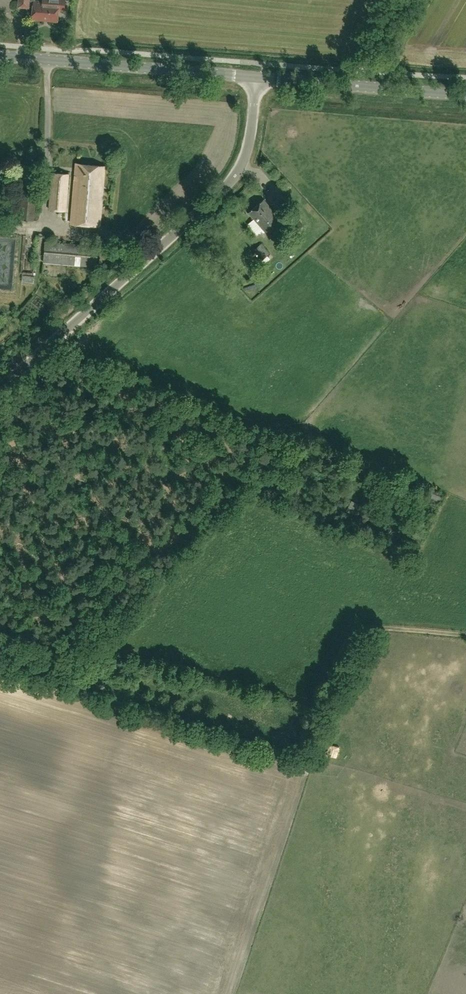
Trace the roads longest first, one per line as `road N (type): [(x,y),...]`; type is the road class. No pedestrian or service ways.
road 1 (track): [(465,636),(371,632),(345,649),(309,703),(0,632)]
road 2 (unclassified): [(0,389),(223,193),(247,158),(256,81)]
road 3 (tertiary): [(256,81),(0,60)]
road 4 (tertiary): [(465,97),(256,81)]

